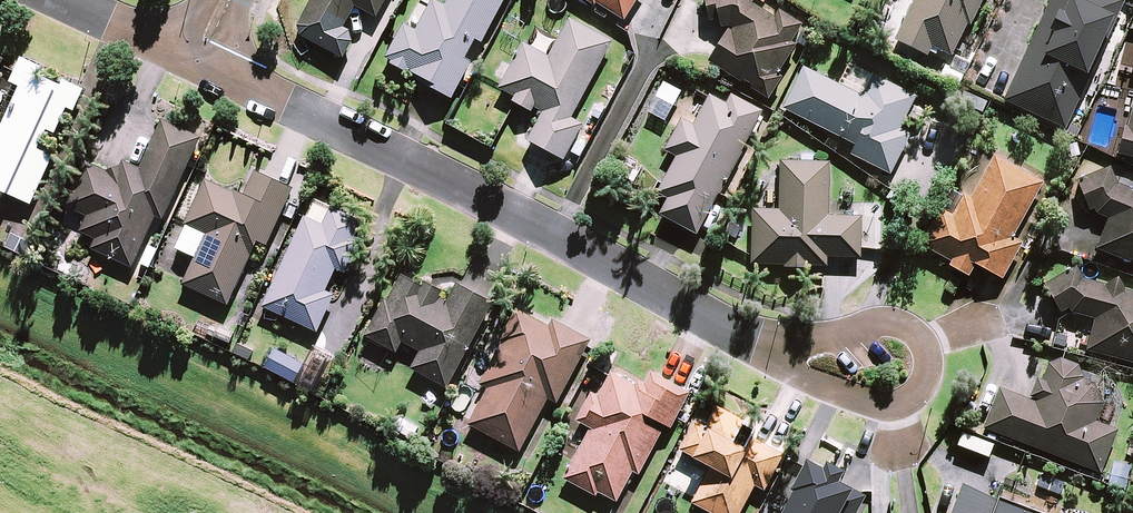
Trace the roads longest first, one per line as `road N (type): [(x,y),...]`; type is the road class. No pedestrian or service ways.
road 1 (residential): [(191,61),(566,240),(762,346)]
road 2 (residential): [(762,346),(906,326),(928,345),(933,374),(925,396),(907,409),(880,408),(798,375)]
road 3 (residential): [(61,0),(191,61)]

